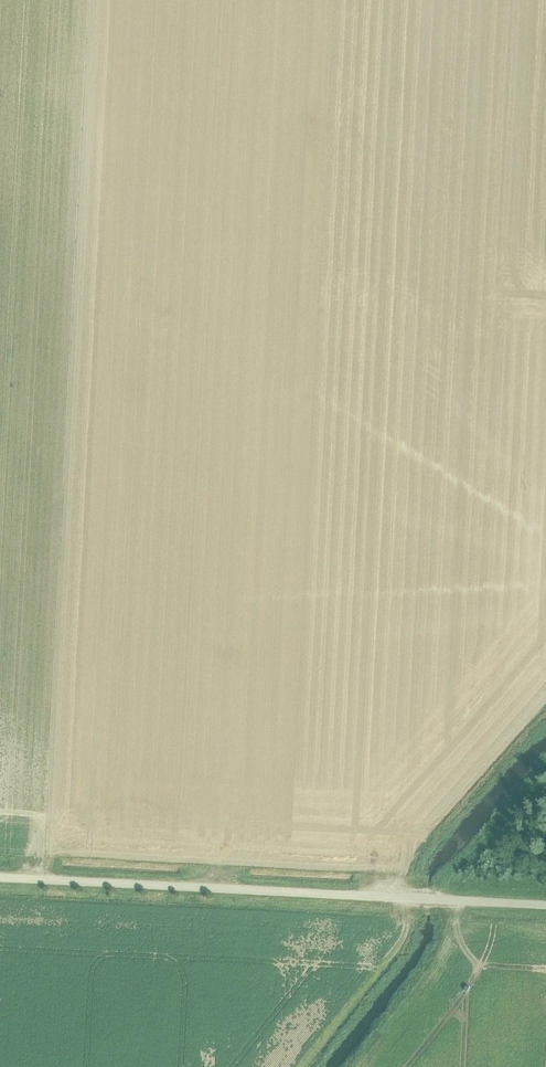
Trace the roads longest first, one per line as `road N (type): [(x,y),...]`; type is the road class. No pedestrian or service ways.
road 1 (unclassified): [(545,906),(0,877)]

